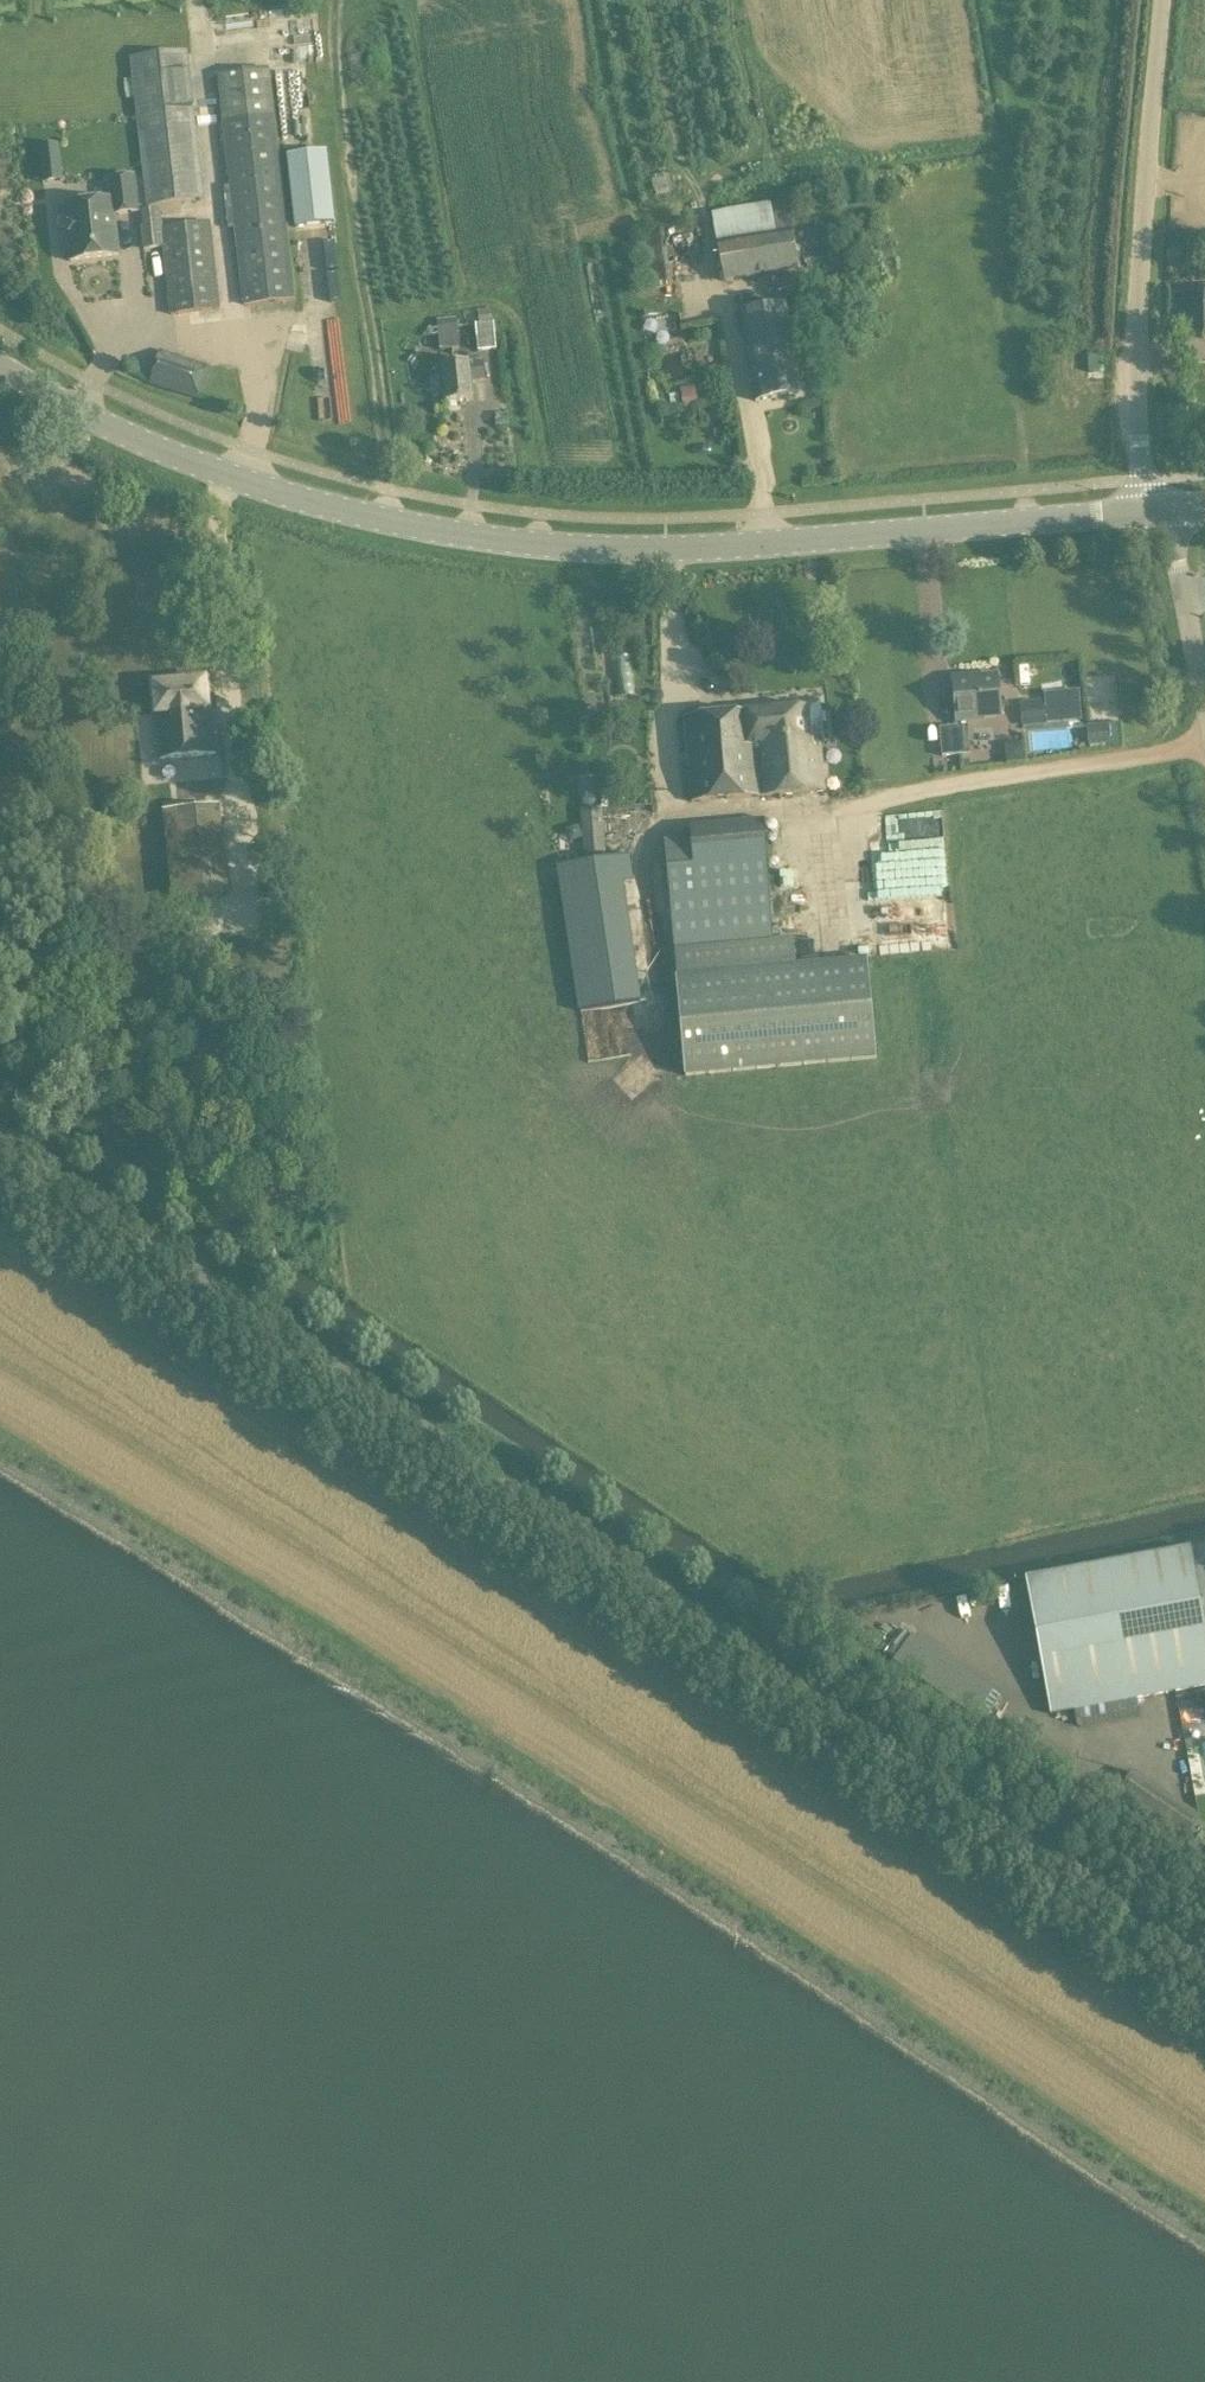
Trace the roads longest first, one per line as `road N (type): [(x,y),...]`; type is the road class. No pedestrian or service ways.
road 1 (unclassified): [(1204,1967),(0,1140)]
road 2 (primary): [(1151,514),(665,552),(477,541),(300,503),(129,437),(0,367)]
road 3 (unclassified): [(1151,514),(1134,371),(1158,0)]
road 4 (unclassified): [(1204,755),(1151,514)]

